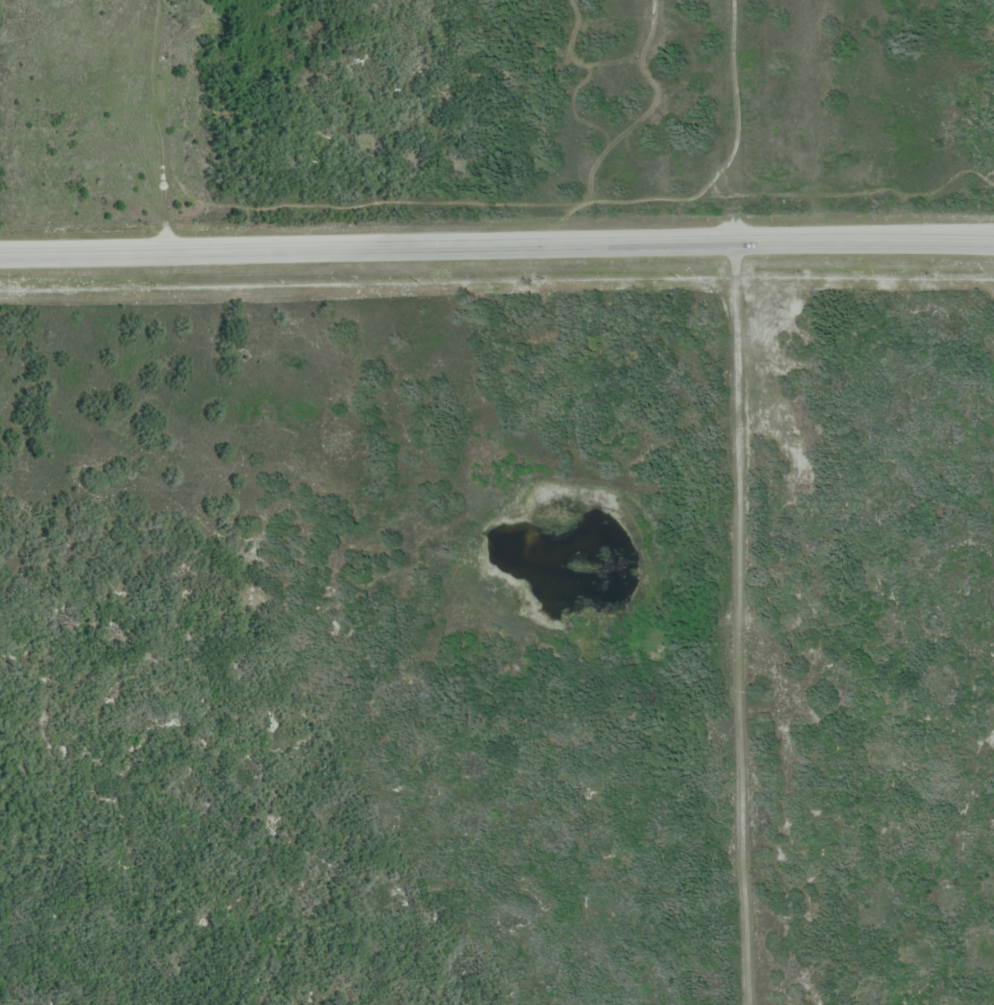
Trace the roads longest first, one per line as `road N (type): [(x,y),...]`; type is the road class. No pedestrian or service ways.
road 1 (tertiary): [(993,240),(0,256)]

